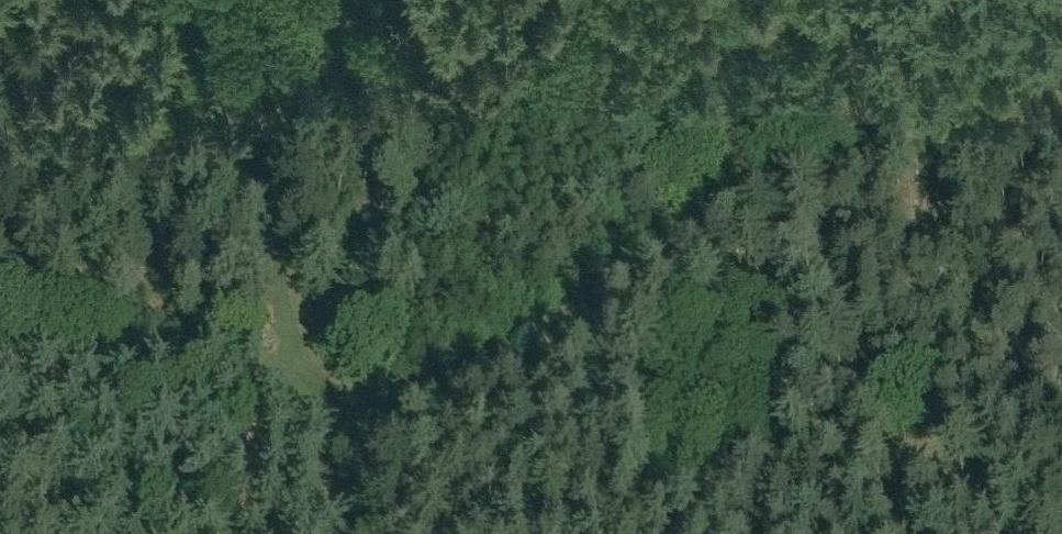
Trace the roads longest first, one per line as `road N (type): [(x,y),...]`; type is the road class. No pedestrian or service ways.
road 1 (track): [(1061,67),(813,177),(395,401),(347,406),(343,383),(262,366),(0,365)]
road 2 (track): [(251,0),(308,197),(395,401)]
road 3 (track): [(813,177),(853,296),(910,533)]
road 4 (track): [(381,367),(543,112)]
road 5 (track): [(1061,462),(899,497)]
road 6 (track): [(364,404),(348,533)]

